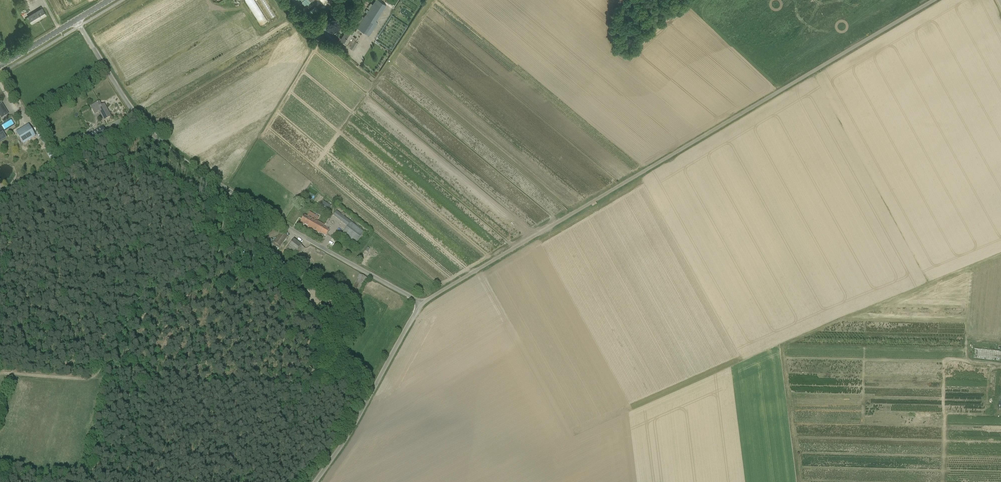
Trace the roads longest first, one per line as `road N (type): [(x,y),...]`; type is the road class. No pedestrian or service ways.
road 1 (unclassified): [(422,306),(933,0)]
road 2 (unclassified): [(422,306),(176,157),(136,115),(76,20)]
road 3 (track): [(231,193),(219,213),(218,255),(182,285),(133,301),(101,372),(0,373)]
road 4 (unclassified): [(313,481),(422,306)]

